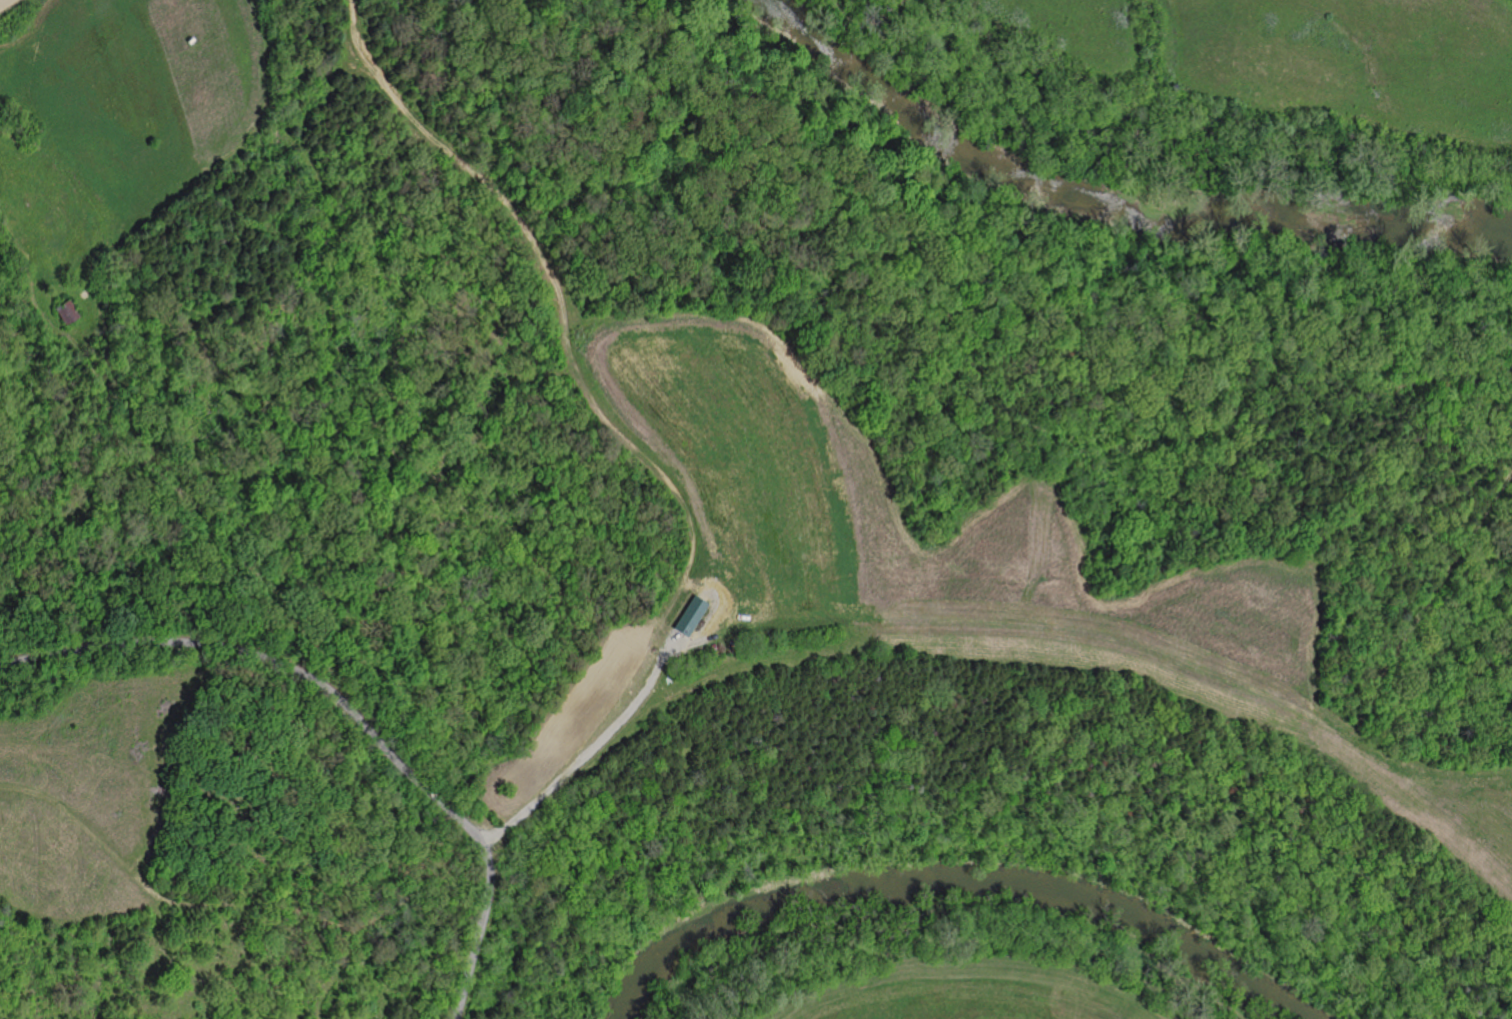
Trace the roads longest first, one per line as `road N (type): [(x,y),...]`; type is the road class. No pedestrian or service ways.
road 1 (track): [(665,653),(671,602),(691,550),(681,498),(573,367),(560,292),(517,204),(413,116),(355,36),(351,0)]
road 2 (residential): [(0,663),(171,641),(243,651),(318,681),(484,846),(488,898),(455,1018)]

